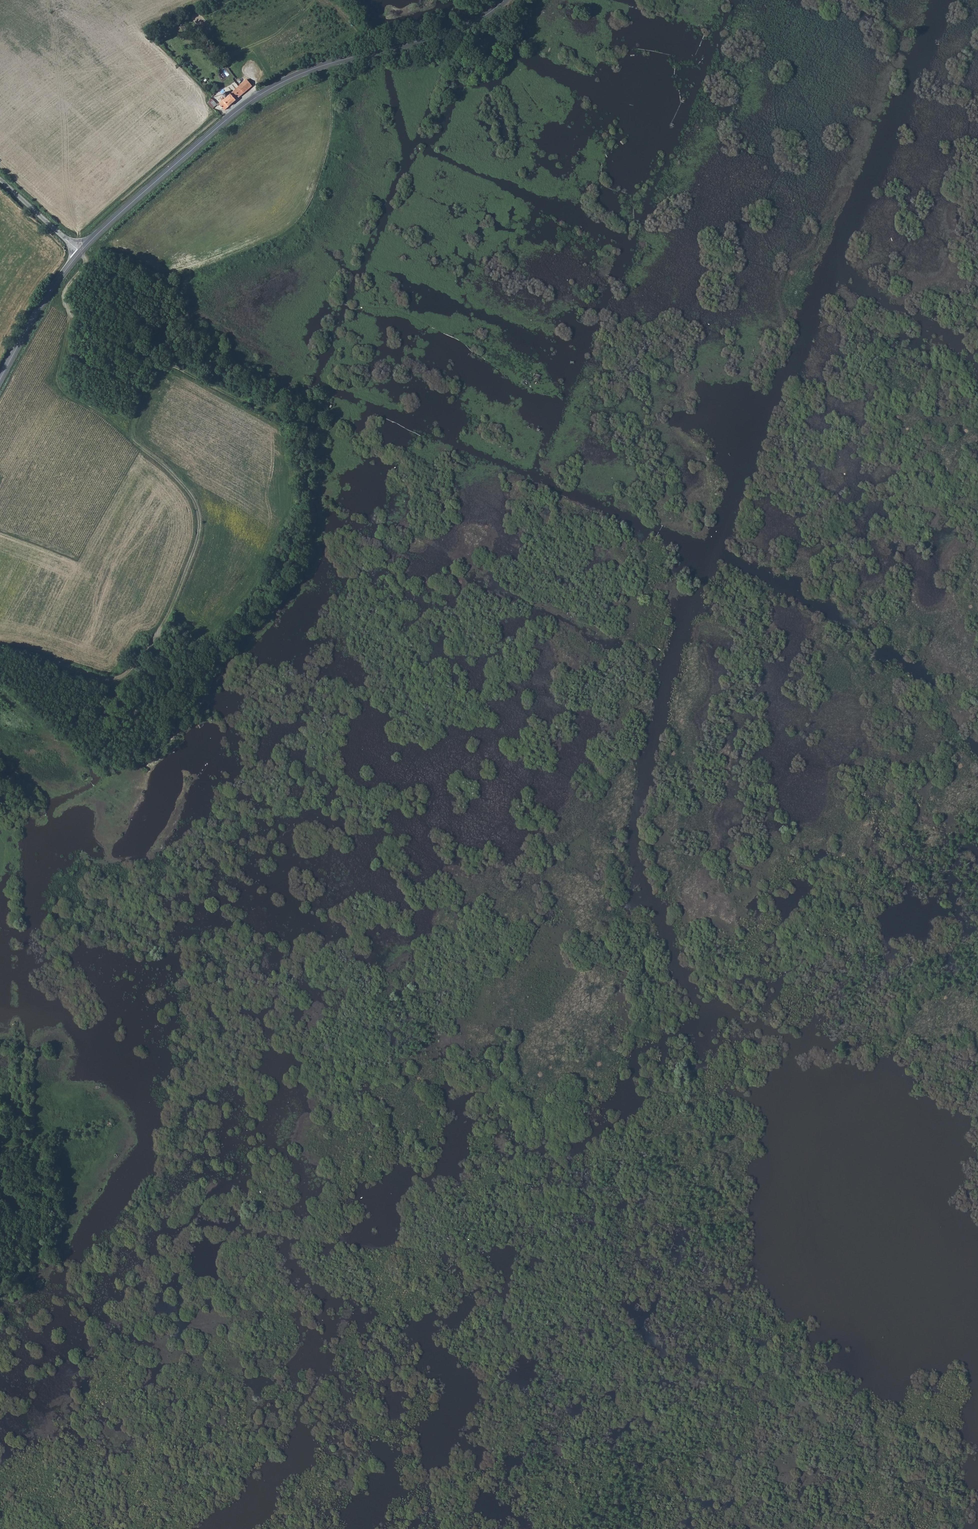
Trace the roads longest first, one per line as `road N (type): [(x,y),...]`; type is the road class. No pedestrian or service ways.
road 1 (track): [(81,253),(65,305),(143,363),(134,442),(183,485),(198,532),(172,607),(121,677),(0,651)]
road 2 (tertiary): [(81,253),(258,96),(310,70),(448,30),(502,0)]
road 3 (tertiary): [(0,382),(81,253)]

